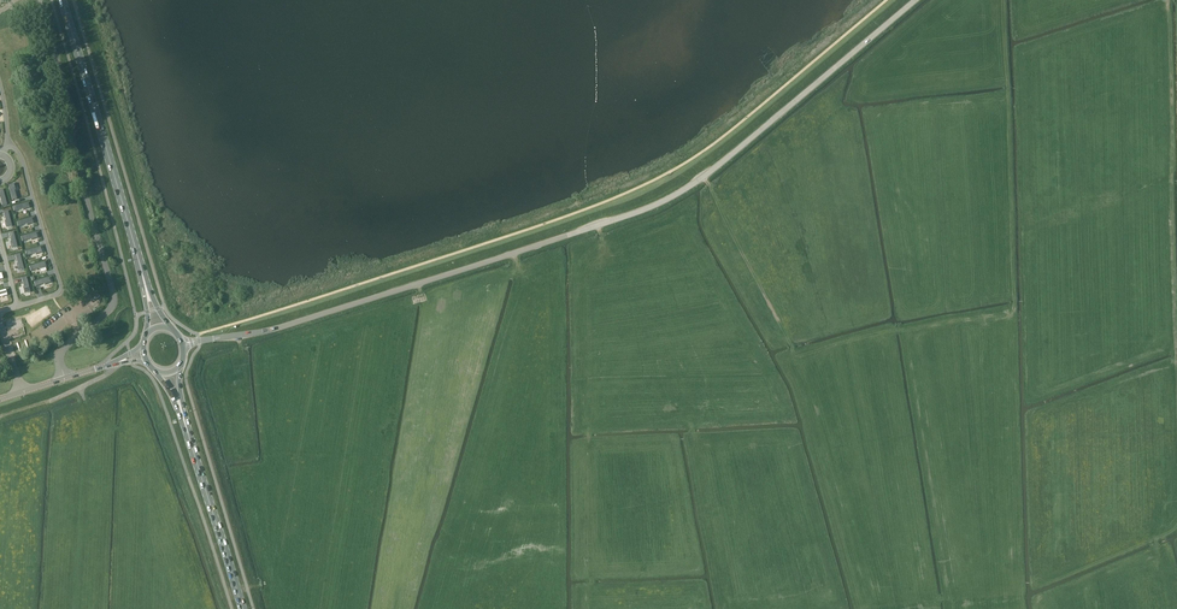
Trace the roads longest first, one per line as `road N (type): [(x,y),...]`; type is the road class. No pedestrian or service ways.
road 1 (unclassified): [(199,341),(265,331),(645,210),(709,173),(916,0)]
road 2 (track): [(1168,0),(1175,366),(1153,555)]
road 3 (unclassified): [(65,379),(62,350),(109,310),(114,295),(38,0)]
road 4 (primary): [(139,261),(63,0)]
road 5 (primary): [(241,608),(190,441)]

